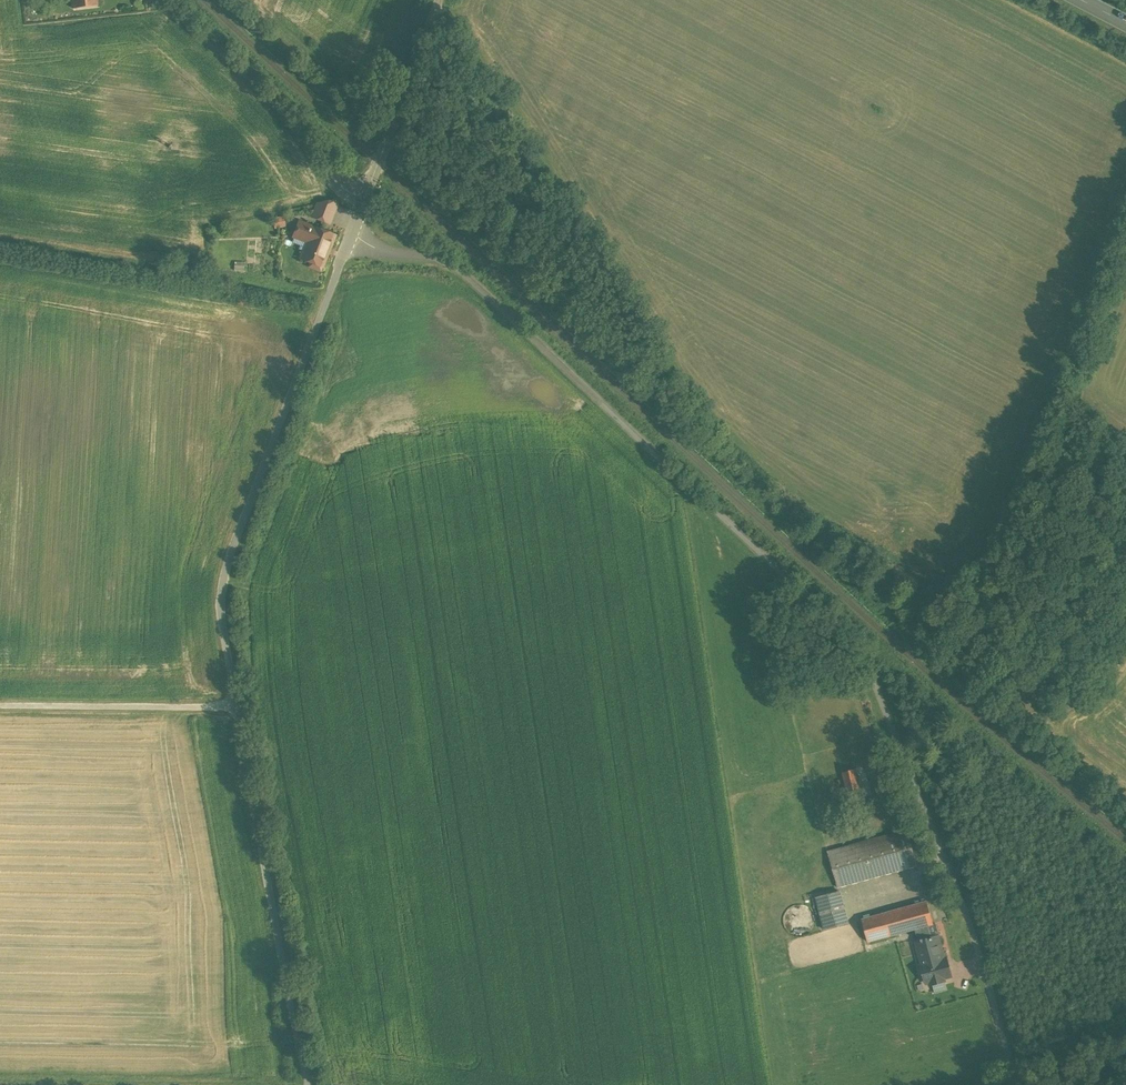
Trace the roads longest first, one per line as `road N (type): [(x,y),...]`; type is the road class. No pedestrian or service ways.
road 1 (unclassified): [(350,238),(438,257),(457,269),(824,611),(860,656),(948,866)]
road 2 (unclassified): [(350,238),(227,563),(221,602),(308,1084)]
road 3 (unclassified): [(438,0),(350,238)]

